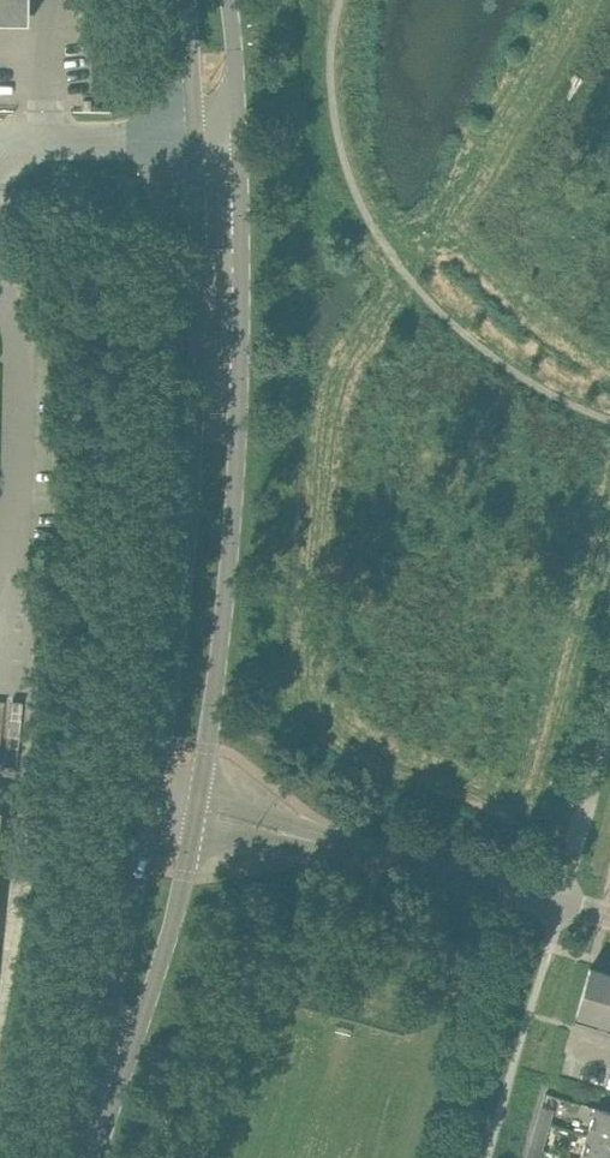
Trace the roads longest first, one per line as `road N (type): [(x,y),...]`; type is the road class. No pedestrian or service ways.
road 1 (secondary): [(196,144),(192,480),(152,807)]
road 2 (secondary): [(198,798),(220,648),(239,384),(240,143)]
road 3 (unclassified): [(559,903),(296,833)]
road 4 (secondary): [(152,807),(113,993),(116,1050)]
road 5 (secondary): [(116,1050),(146,999),(193,834)]
road 6 (unclassified): [(196,144),(0,141)]
road 7 (unclassified): [(559,903),(609,718)]
road 8 (secondary): [(185,0),(196,144)]
road 9 (secondary): [(240,143),(227,0)]

